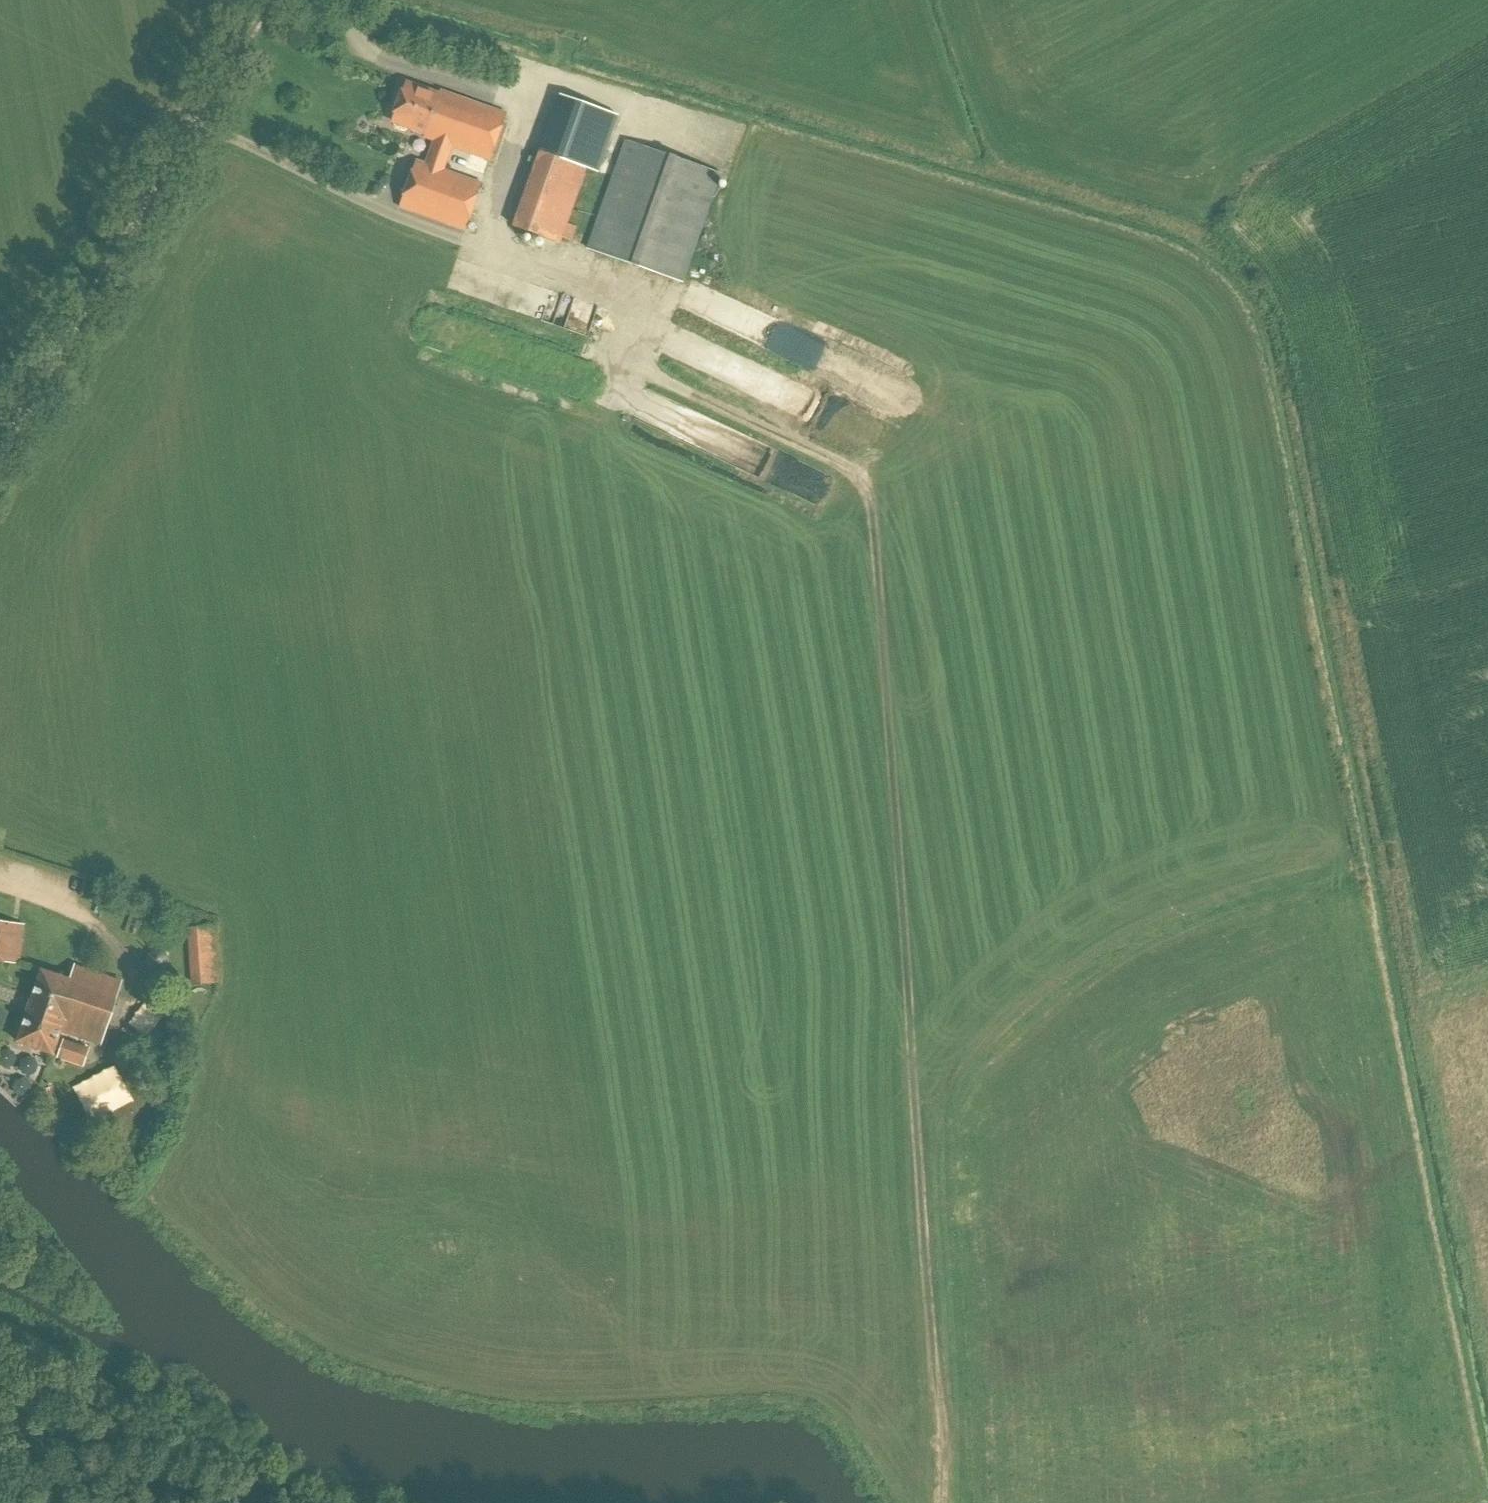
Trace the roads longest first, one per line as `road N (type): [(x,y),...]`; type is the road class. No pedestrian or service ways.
road 1 (track): [(0,451),(273,0)]
road 2 (unclassified): [(300,1502),(0,1322)]

